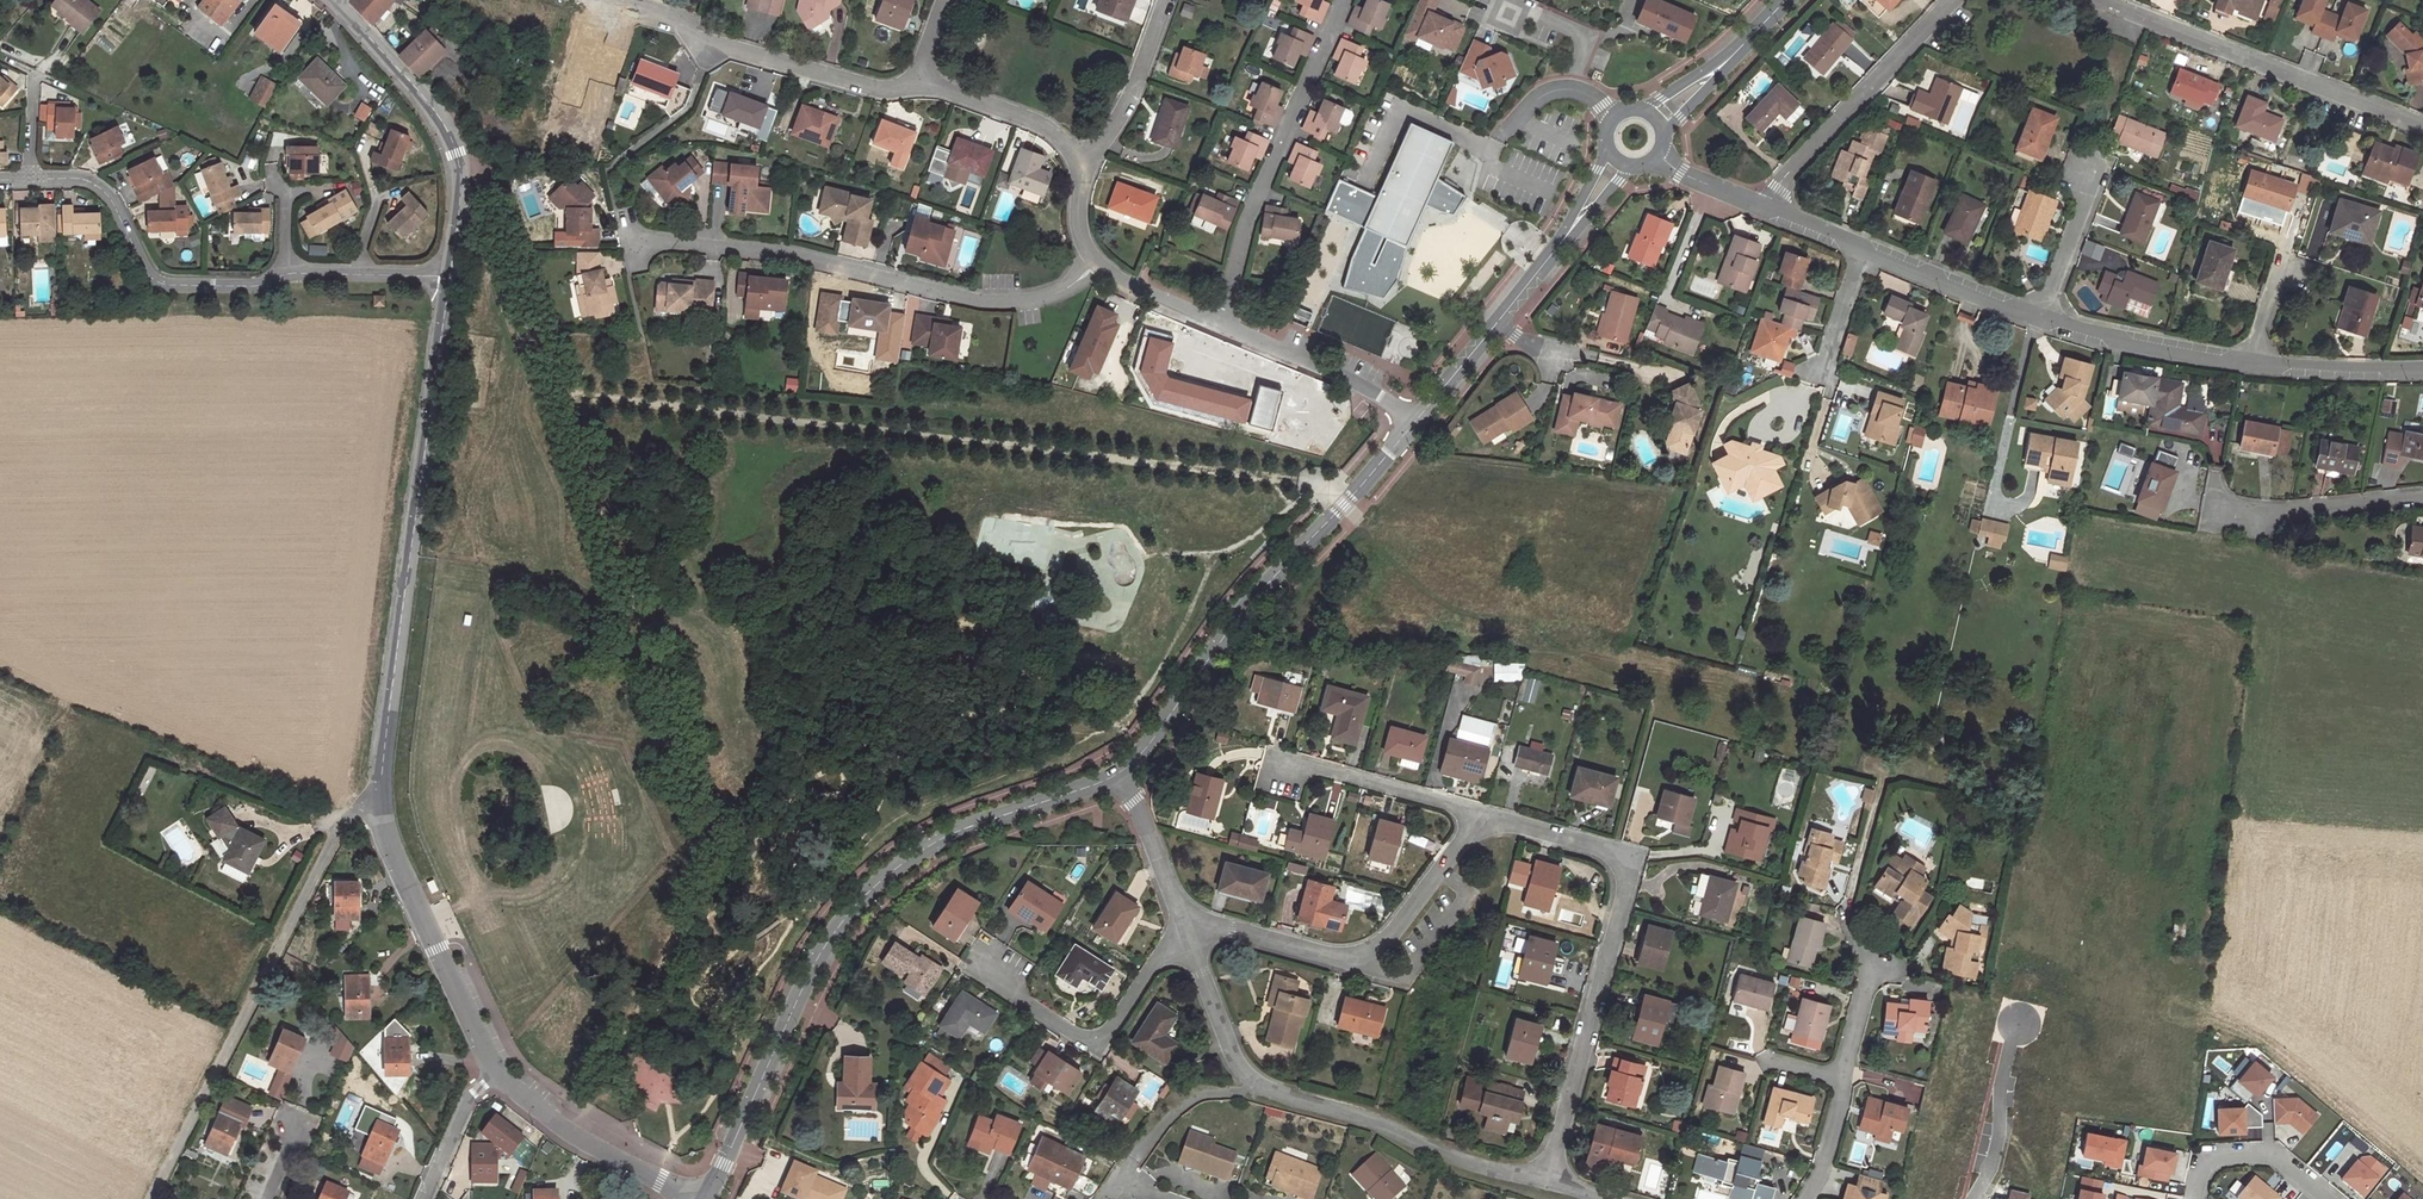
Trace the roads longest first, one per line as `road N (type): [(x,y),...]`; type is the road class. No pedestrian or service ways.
road 1 (tertiary): [(704,1198),(836,929),(877,884),(951,835),(1121,773)]
road 2 (tertiary): [(447,277),(376,807)]
road 3 (residential): [(1547,1180),(1442,1157),(1359,1118),(1259,1088),(1234,1059),(1182,917)]
road 4 (residential): [(1547,1180),(1633,857),(1483,813)]
road 5 (residential): [(623,247),(656,240),(788,253),(973,298),(1021,300),(1060,289),(1097,266)]
road 6 (residential): [(148,1198),(331,830),(358,807),(376,807)]
road 7 (tertiary): [(1121,773),(1255,598),(1415,421)]
road 8 (residential): [(1483,813),(1366,964),(1182,917)]
road 9 (residential): [(1343,0),(1247,216),(1218,324)]
road 10 (residential): [(2422,126),(2101,0)]
road 11 (tertiary): [(331,2),(447,133),(458,194),(447,277)]
road 12 (residential): [(922,80),(883,89),(708,45),(668,13),(628,0)]
road 13 (residential): [(28,179),(97,186),(155,281),(261,285),(285,274)]
road 14 (residential): [(1846,913),(1869,975),(1819,1180),(1806,1198)]
road 15 (tertiary): [(376,807),(384,846),(496,1075)]
road 16 (residential): [(978,967),(1095,1044),(1182,917)]
road 17 (residential): [(1957,0),(1777,188),(1768,210)]
road 18 (tertiary): [(1415,421),(1578,219)]
road 19 (tertiary): [(496,1075),(571,1133),(692,1198)]
road 20 (residential): [(1218,324),(1352,381),(1415,421)]
road 21 (residential): [(2253,361),(2200,358),(2040,320)]
road 22 (residential): [(1483,813),(1282,758)]
road 23 (residential): [(2217,511),(2422,498)]
road 24 (residential): [(2040,320),(1862,251)]
road 25 (residential): [(1166,0),(1130,101),(1083,164)]
road 26 (residential): [(1083,164),(1050,129),(922,80)]
road 27 (residential): [(2194,1198),(2198,1176),(2216,1156),(2267,1155),(2328,1198)]
road 28 (residential): [(2422,368),(2253,361)]
road 29 (residential): [(2093,168),(2040,320)]
road 30 (residential): [(1182,917),(1121,773)]
road 31 (residential): [(1499,16),(1534,14),(1590,37),(1568,89)]
road 32 (residential): [(423,1198),(466,1100),(496,1075)]
road 33 (track): [(1884,775),(1846,913)]
road 34 (residential): [(1097,266),(1218,324)]
road 35 (residential): [(1819,376),(1862,251)]
road 36 (track): [(119,112),(0,58)]
road 37 (residential): [(2001,1071),(1971,1198)]
road 38 (residential): [(1768,210),(1657,155)]

